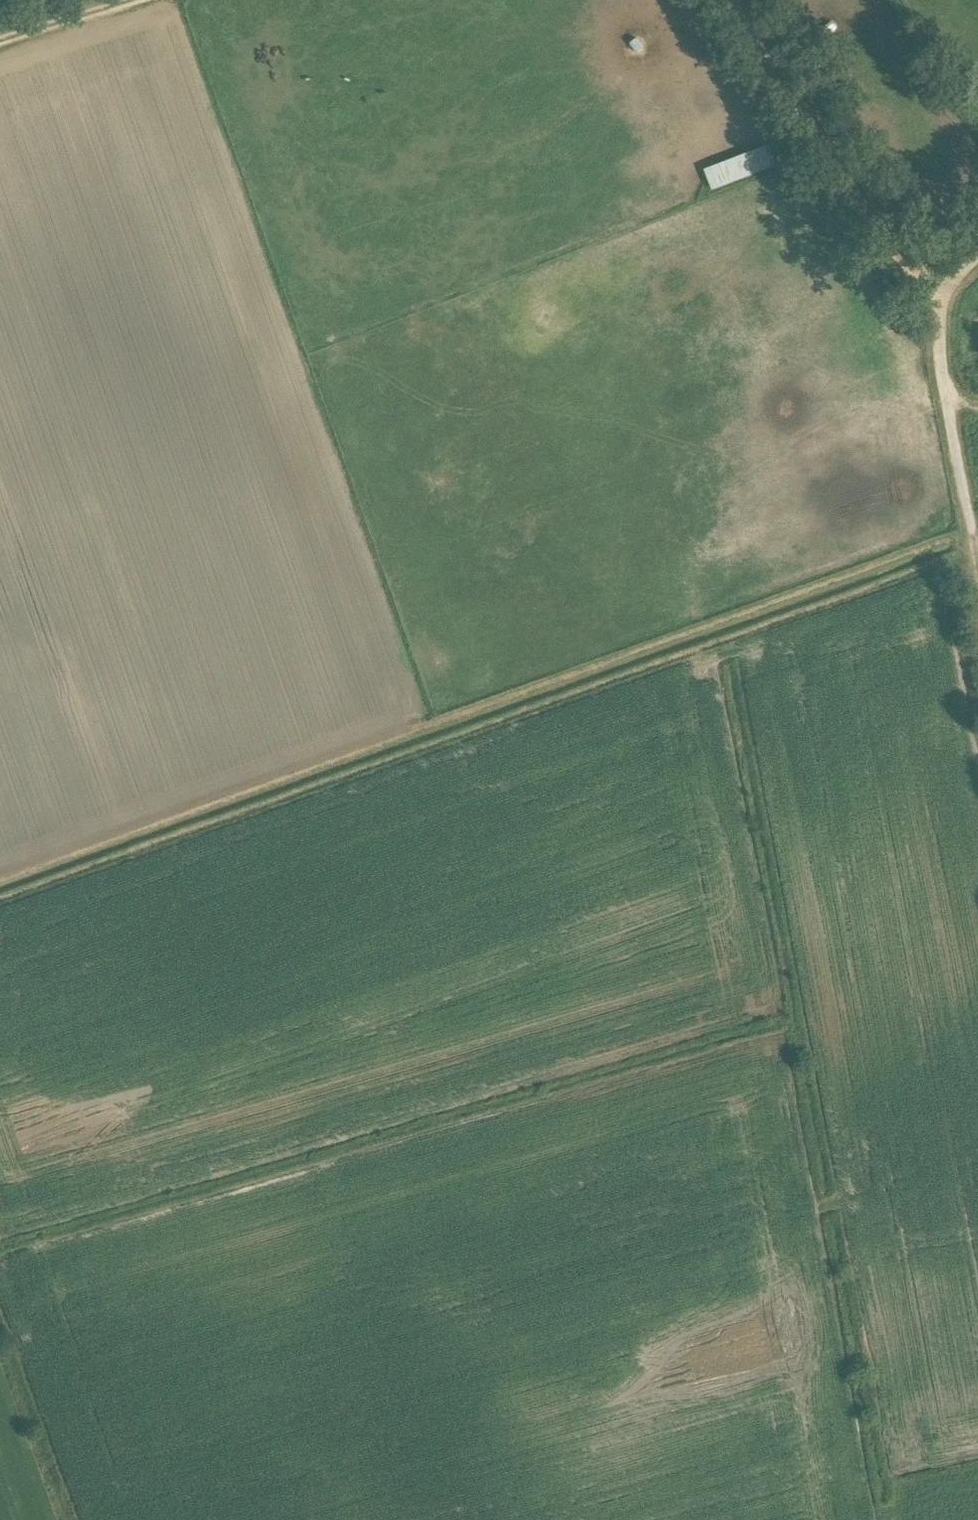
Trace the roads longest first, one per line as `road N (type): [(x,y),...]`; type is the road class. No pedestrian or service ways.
road 1 (track): [(728,0),(893,260),(930,289)]
road 2 (unclassified): [(964,465),(930,289),(977,252)]

